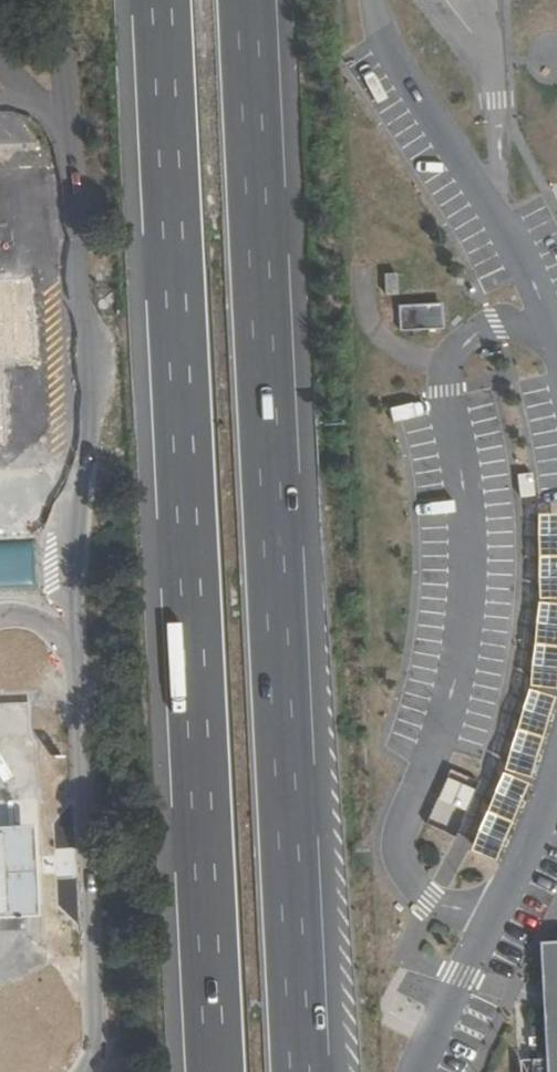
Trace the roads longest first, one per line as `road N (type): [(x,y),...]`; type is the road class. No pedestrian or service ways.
road 1 (motorway): [(300,1071),(246,0)]
road 2 (motorway): [(151,0),(201,1071)]

